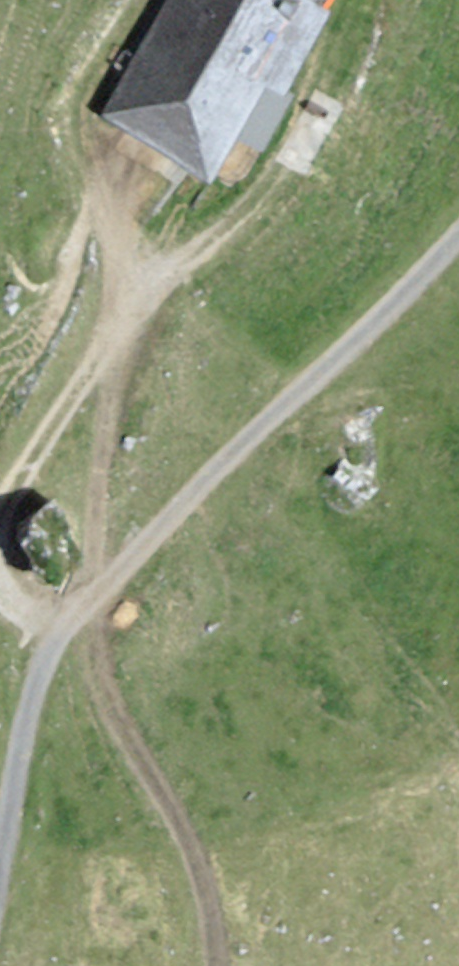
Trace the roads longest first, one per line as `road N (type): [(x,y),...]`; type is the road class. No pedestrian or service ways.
road 1 (unclassified): [(0,844),(24,707),(40,662),(79,602),(458,227)]
road 2 (track): [(60,631),(182,821),(207,965)]
road 3 (track): [(0,517),(133,300),(131,196)]

